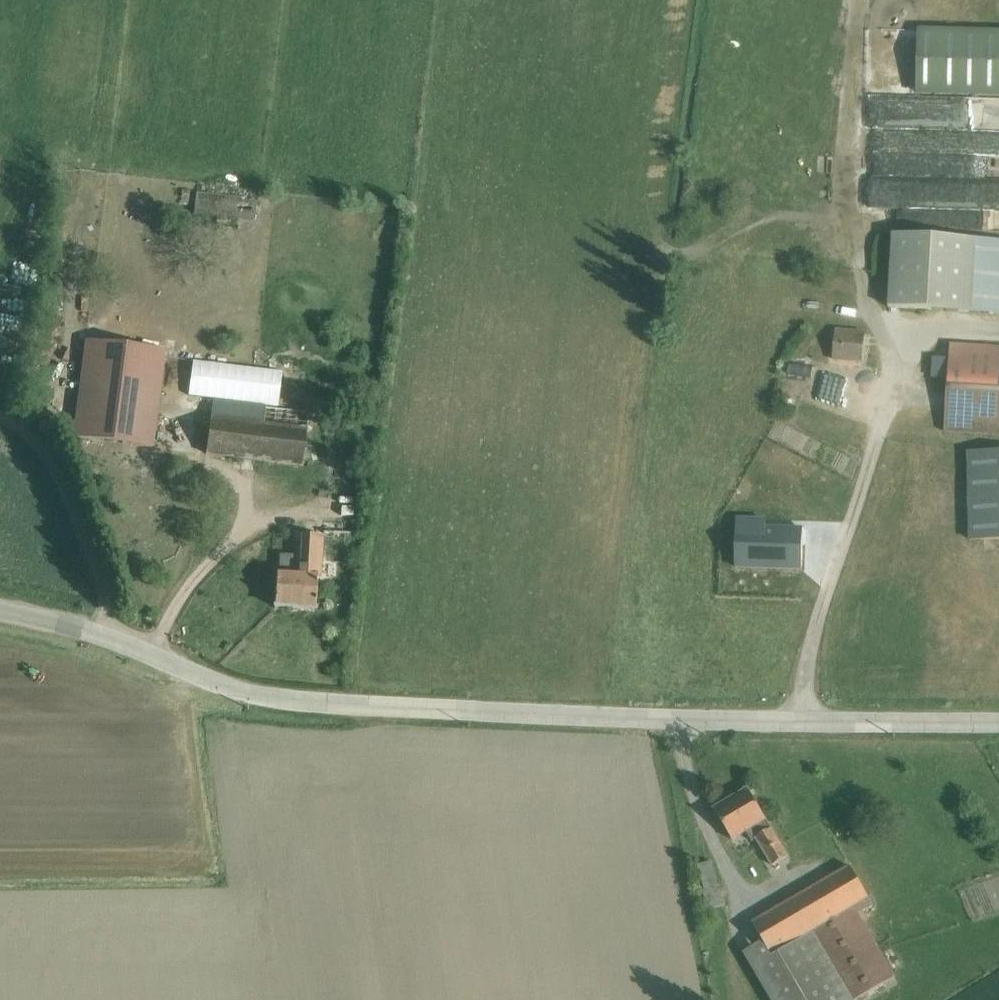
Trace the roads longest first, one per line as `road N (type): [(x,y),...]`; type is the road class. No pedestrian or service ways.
road 1 (tertiary): [(998,722),(455,710),(262,697),(78,627),(0,611)]
road 2 (track): [(0,415),(35,440),(76,503),(118,641)]

